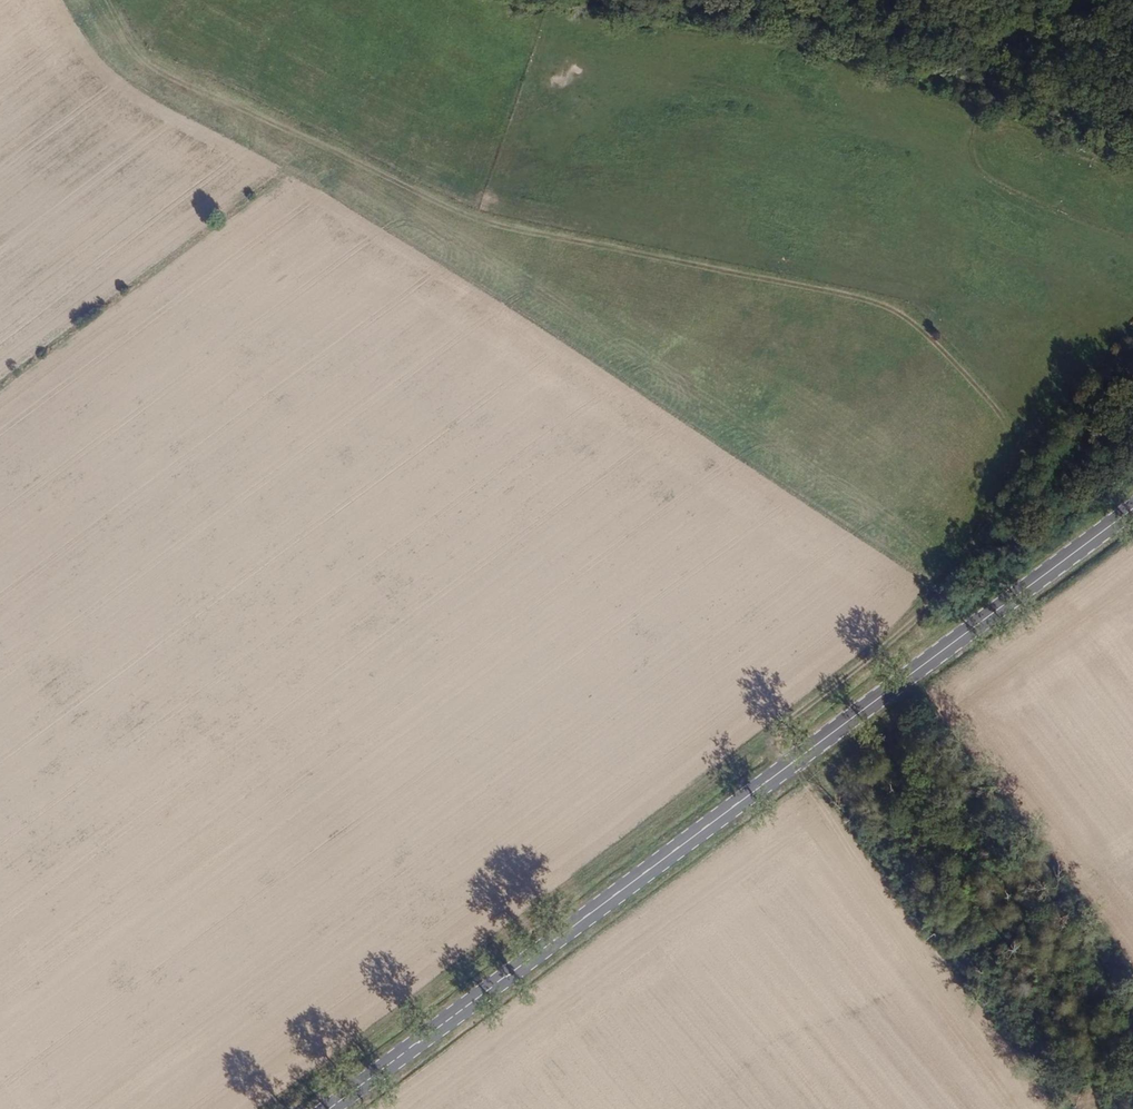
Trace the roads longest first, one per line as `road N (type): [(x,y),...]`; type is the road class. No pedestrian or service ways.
road 1 (secondary): [(332,1108),(1132,512)]
road 2 (track): [(1033,1108),(801,760)]

